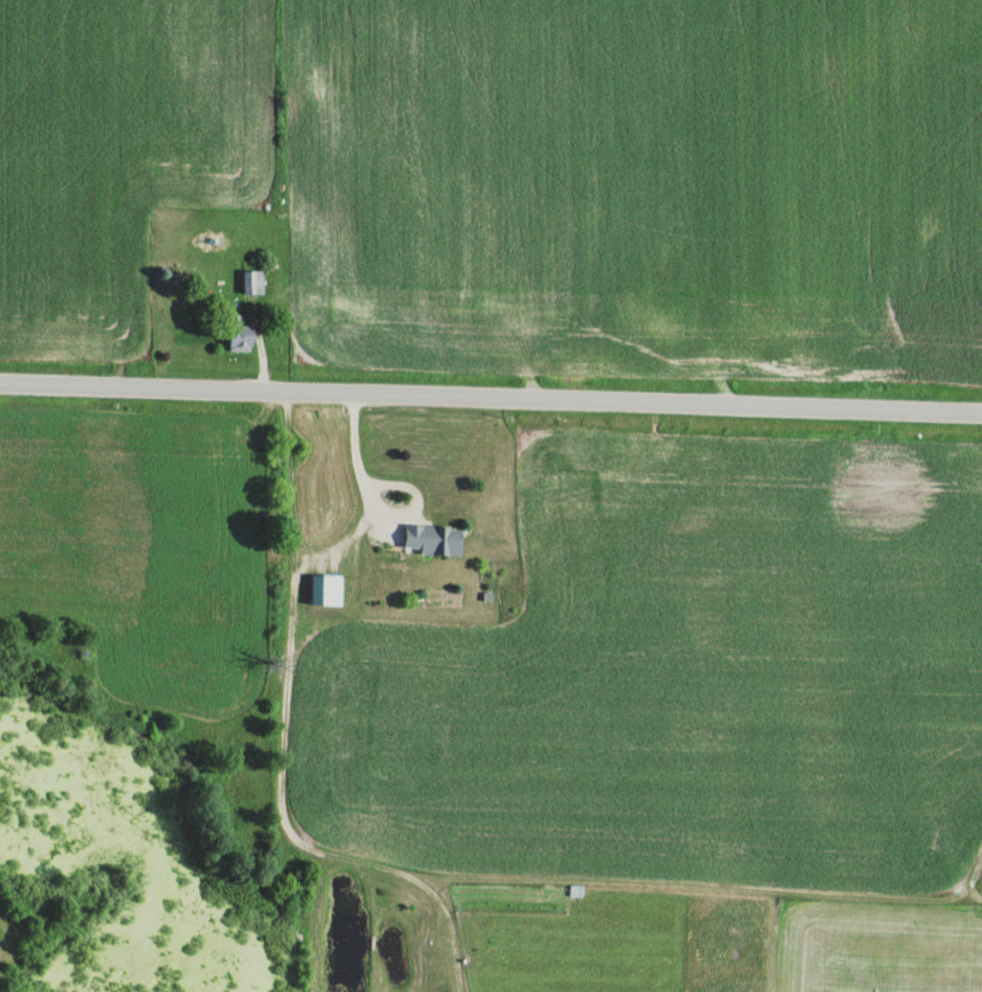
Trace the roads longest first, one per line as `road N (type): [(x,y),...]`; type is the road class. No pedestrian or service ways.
road 1 (residential): [(981,408),(0,381)]

